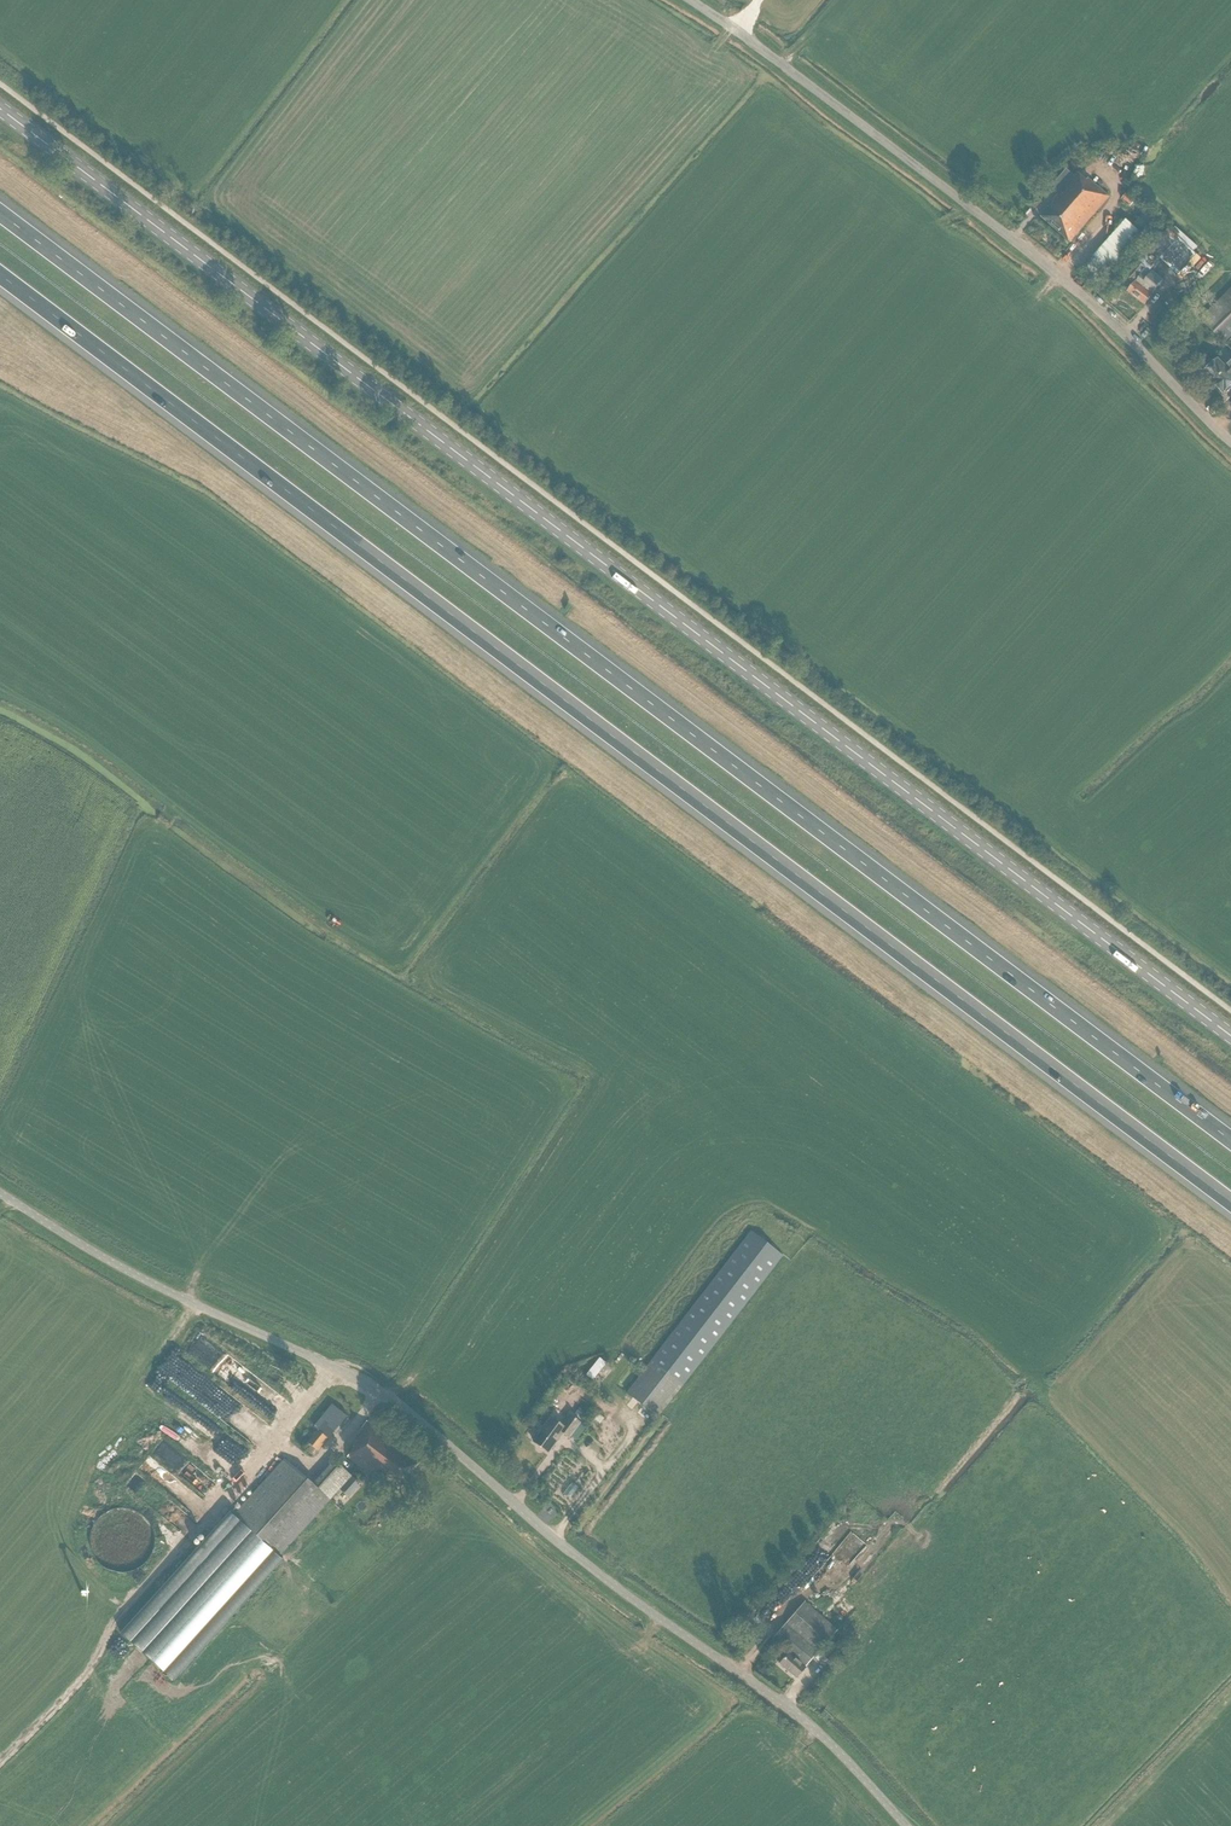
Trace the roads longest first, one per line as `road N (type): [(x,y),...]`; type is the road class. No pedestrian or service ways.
road 1 (motorway): [(1230,1144),(0,214)]
road 2 (tertiary): [(1230,1040),(0,111)]
road 3 (motorway): [(0,277),(1230,1206)]
road 4 (tertiary): [(907,1825),(793,1712),(587,1566),(385,1395),(121,1270),(0,1197)]
road 5 (unclassified): [(1230,445),(1039,263),(694,0)]

